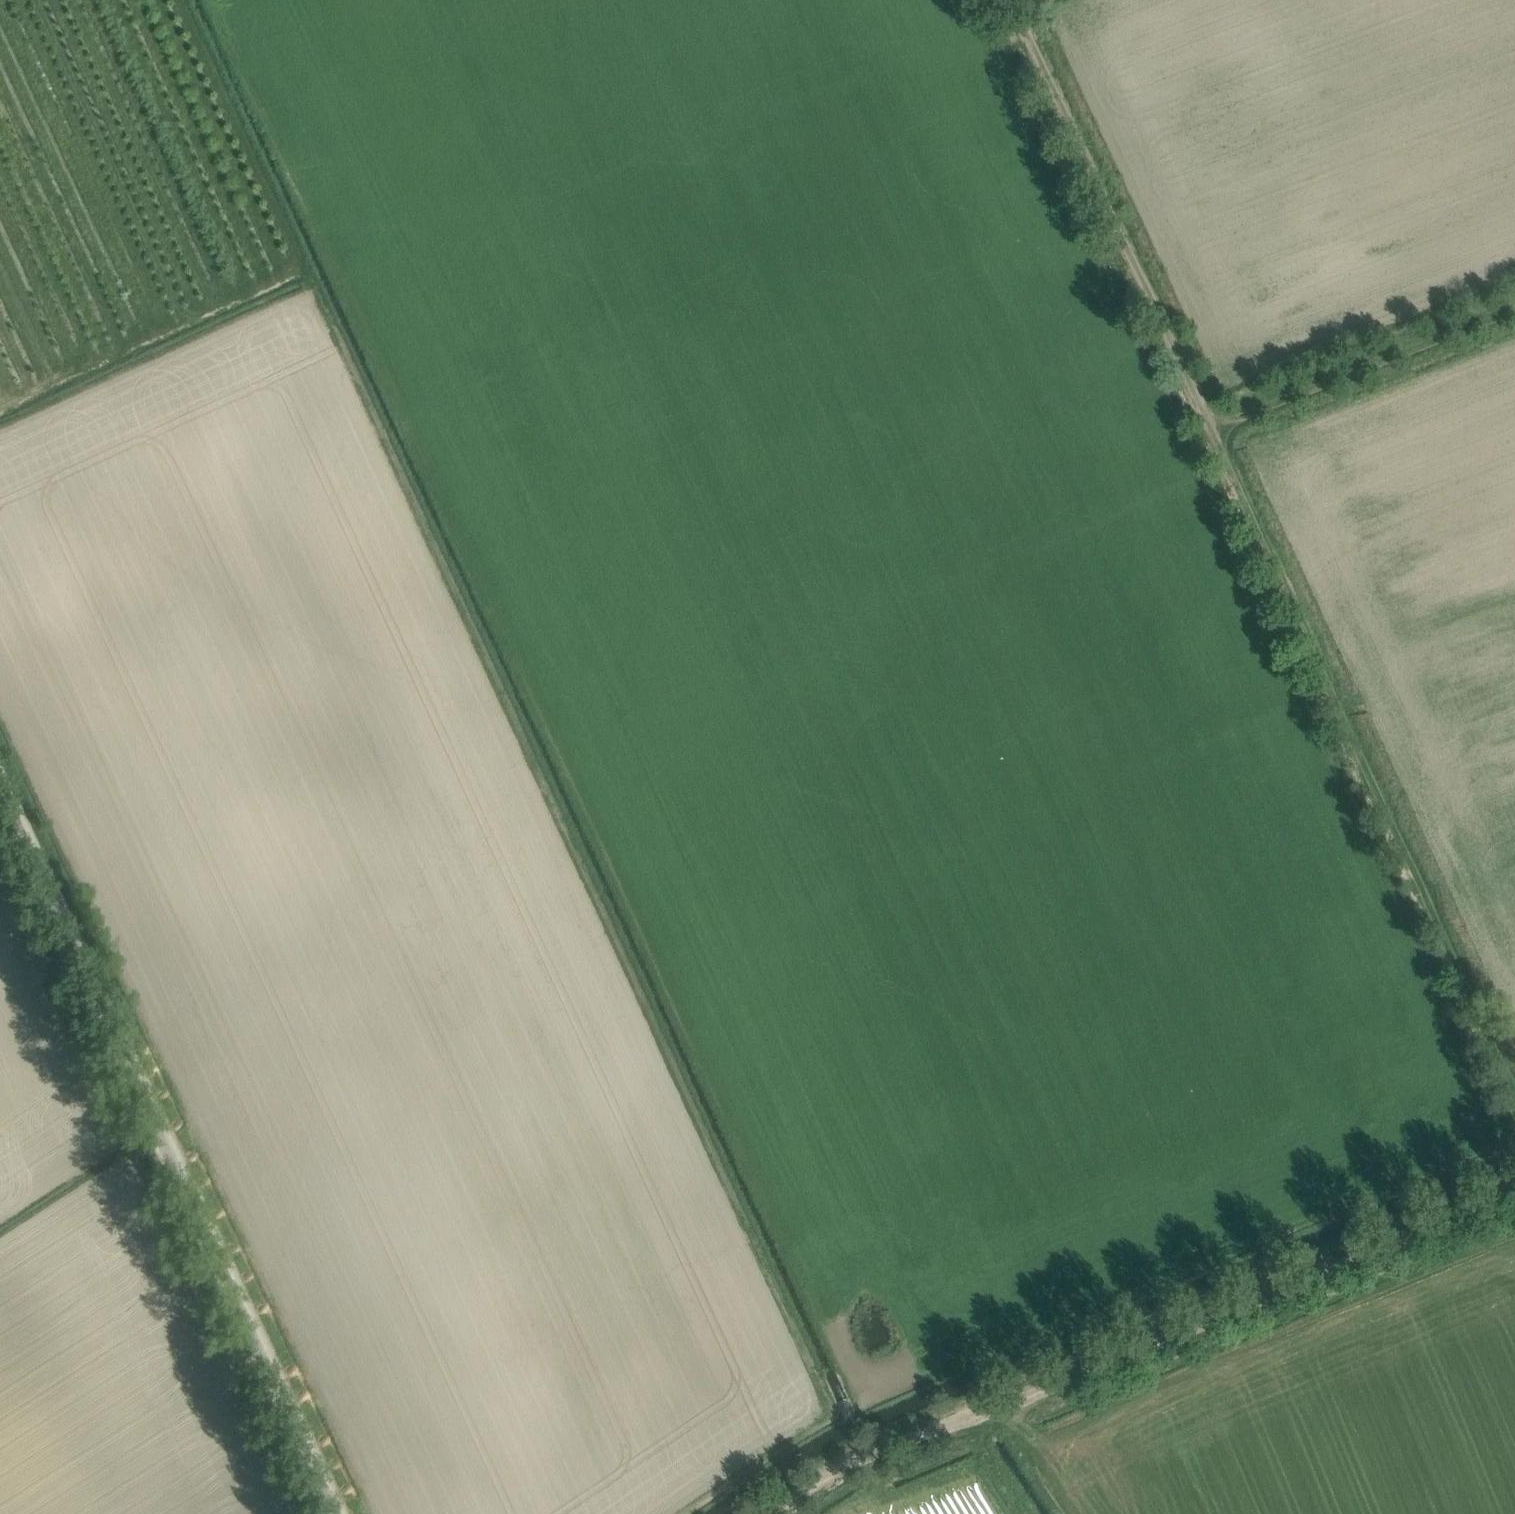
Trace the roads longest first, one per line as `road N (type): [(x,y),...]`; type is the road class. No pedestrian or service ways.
road 1 (unclassified): [(349,1513),(0,744)]
road 2 (track): [(1514,1188),(914,1437),(767,1513)]
road 3 (track): [(1207,430),(1514,308)]

